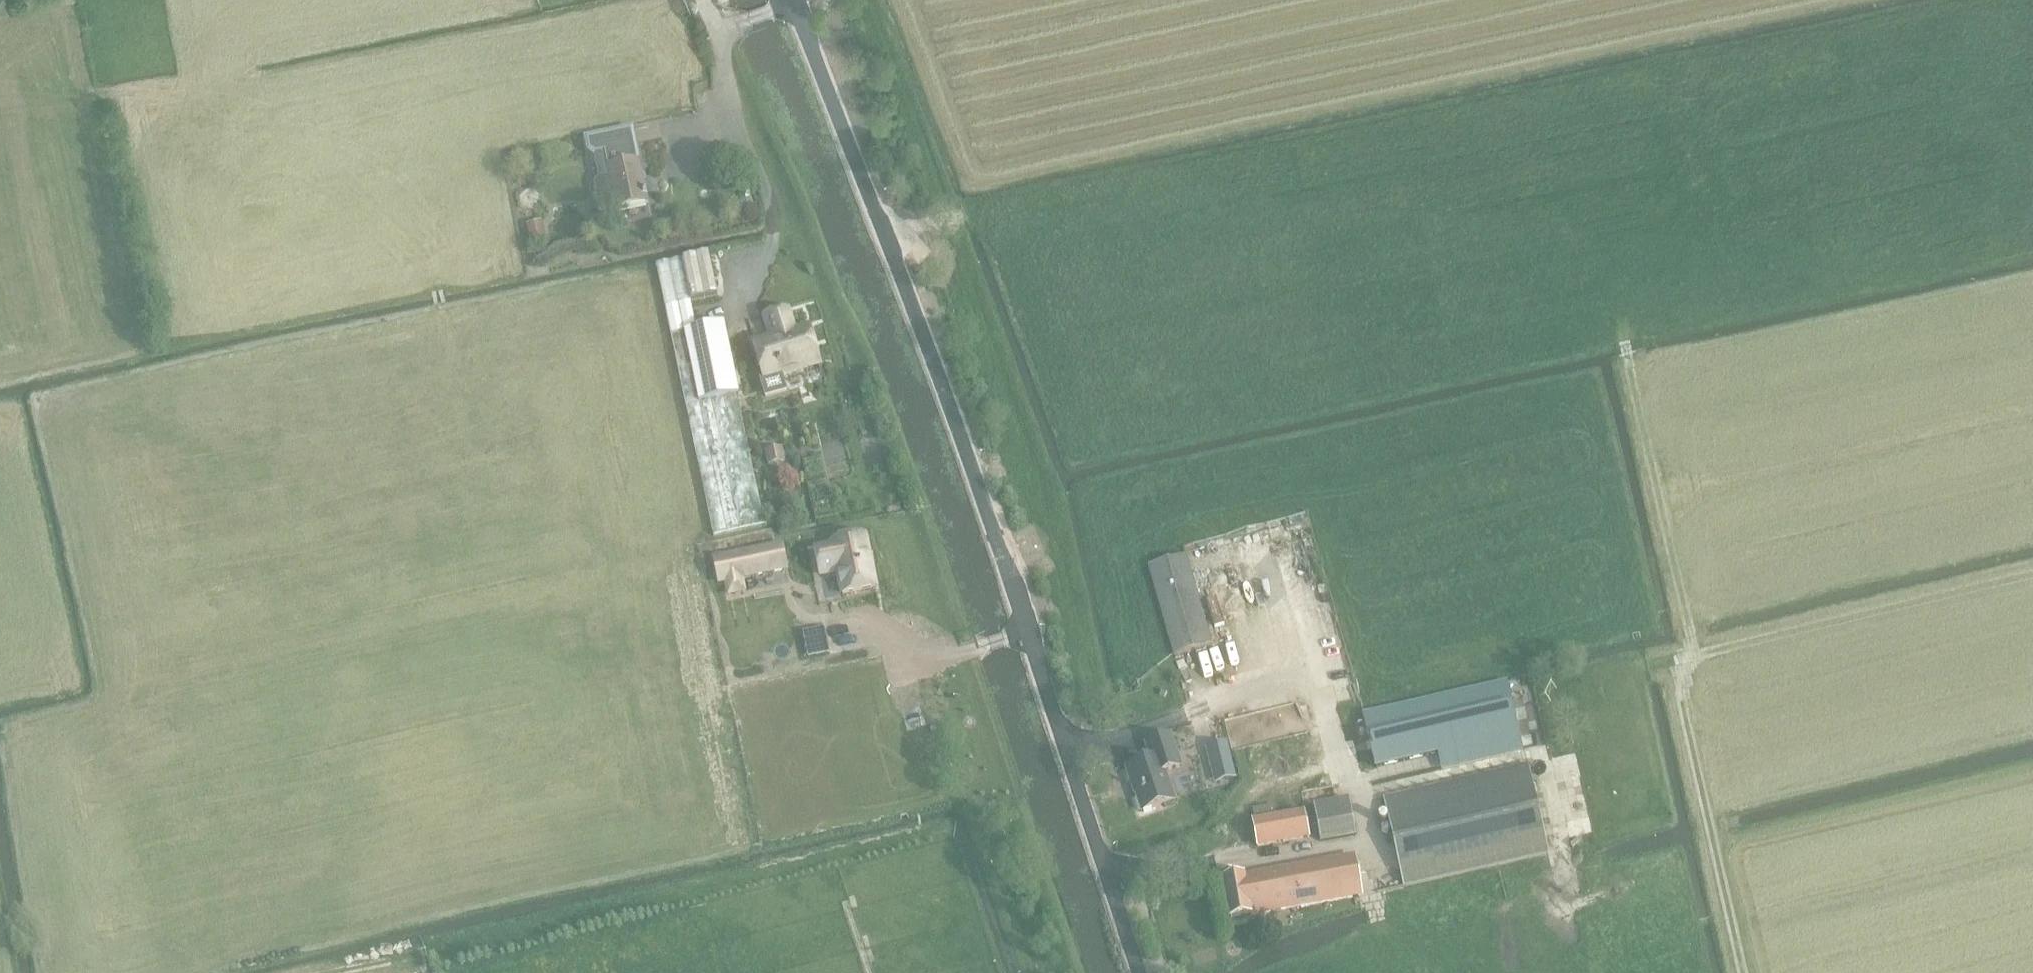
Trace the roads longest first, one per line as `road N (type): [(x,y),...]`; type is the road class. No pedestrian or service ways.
road 1 (unclassified): [(1141,972),(889,241),(793,0)]
road 2 (track): [(1625,340),(1689,645),(1674,666),(1742,972)]
road 3 (track): [(1678,661),(2032,575)]
road 4 (track): [(1014,202),(889,241)]

